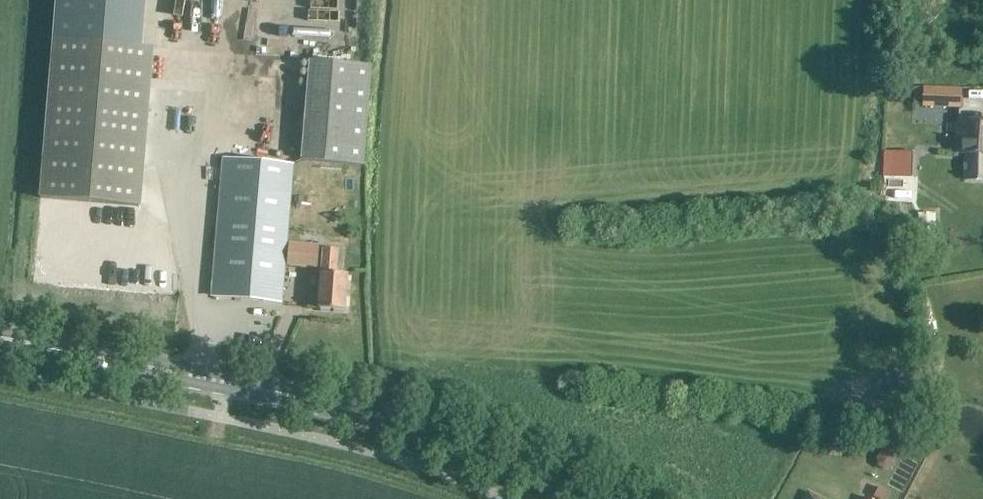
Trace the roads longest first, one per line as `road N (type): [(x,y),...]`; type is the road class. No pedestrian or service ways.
road 1 (secondary): [(596,498),(399,422),(0,338)]

